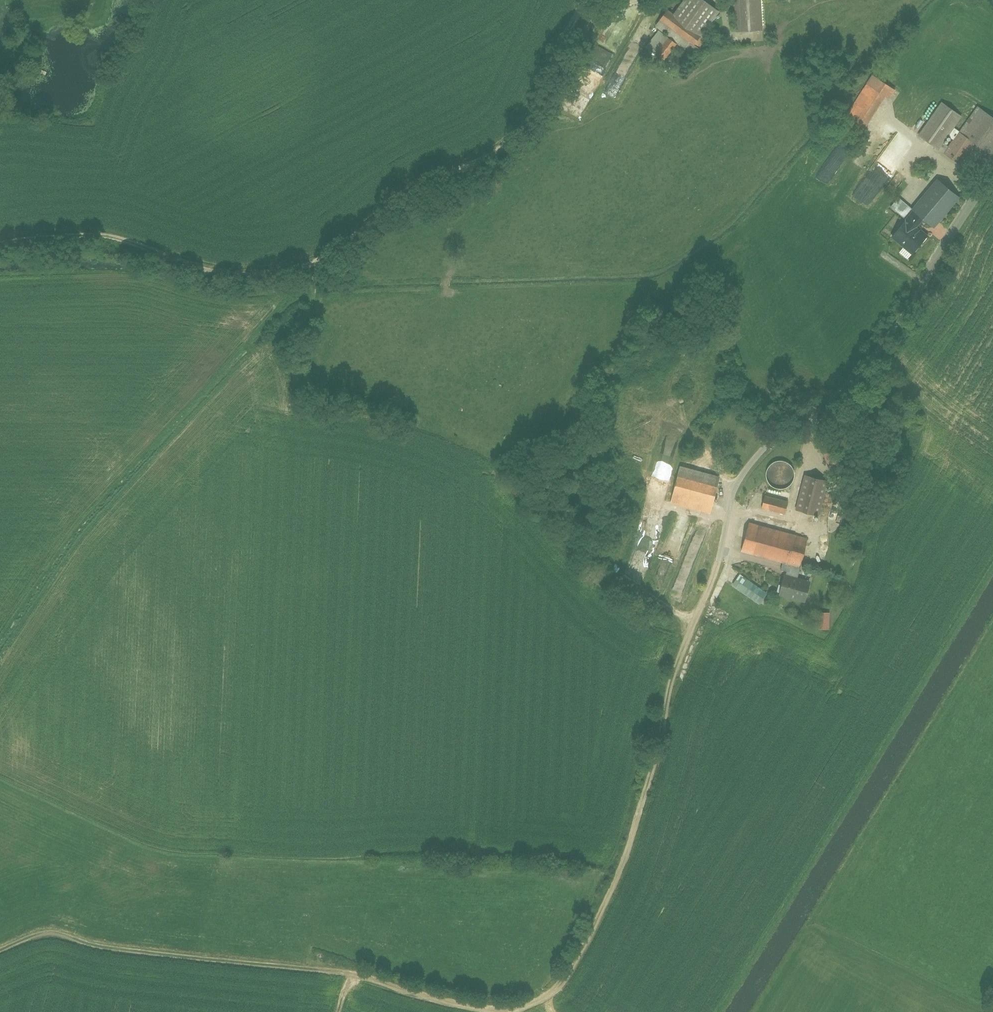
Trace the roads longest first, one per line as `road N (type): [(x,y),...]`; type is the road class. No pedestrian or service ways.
road 1 (residential): [(719,562),(728,515),(773,435),(922,277),(992,161)]
road 2 (track): [(0,243),(102,236),(251,272),(317,262),(294,375),(301,406)]
road 3 (track): [(317,262),(410,193),(503,148),(527,118),(585,0)]

